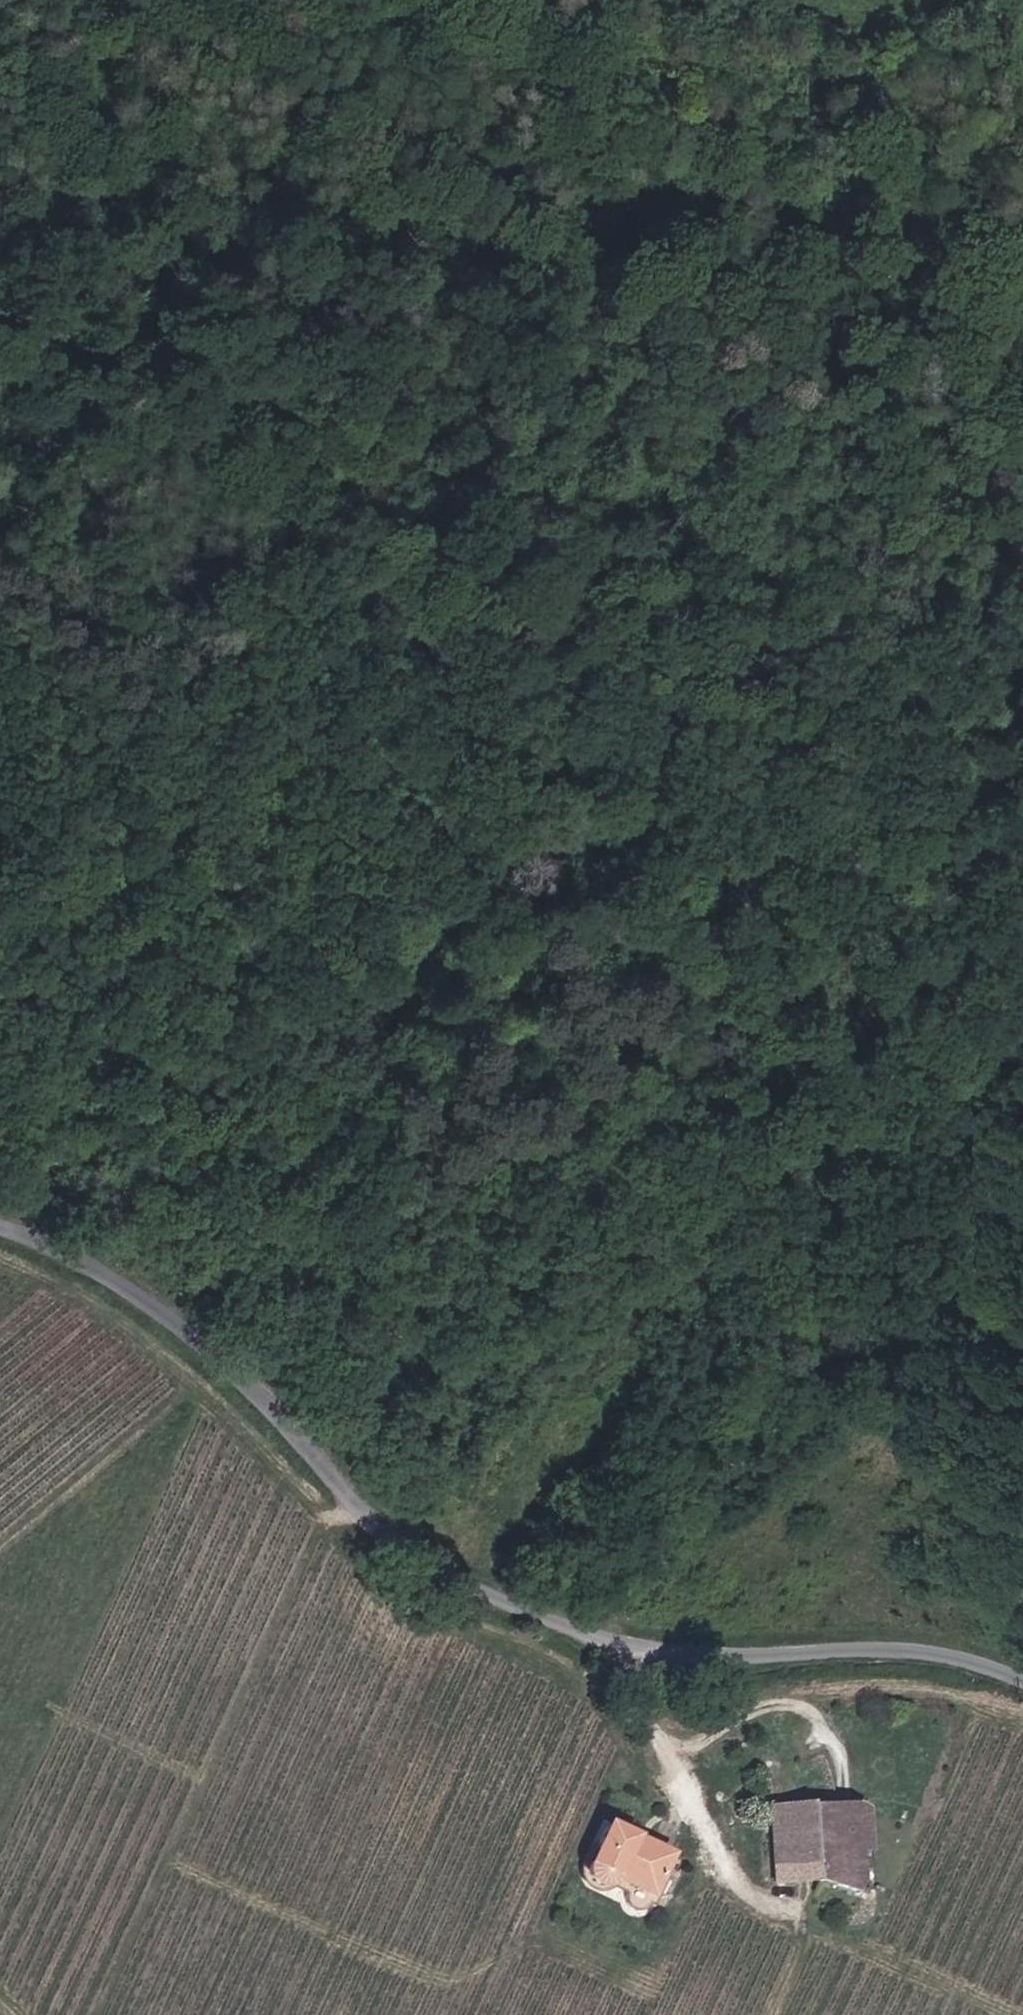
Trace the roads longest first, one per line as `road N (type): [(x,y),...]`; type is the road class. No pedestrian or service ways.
road 1 (unclassified): [(0,1230),(53,1246),(128,1288),(270,1401),(413,1550),(481,1589),(613,1644),(711,1660),(930,1652),(1022,1677)]

